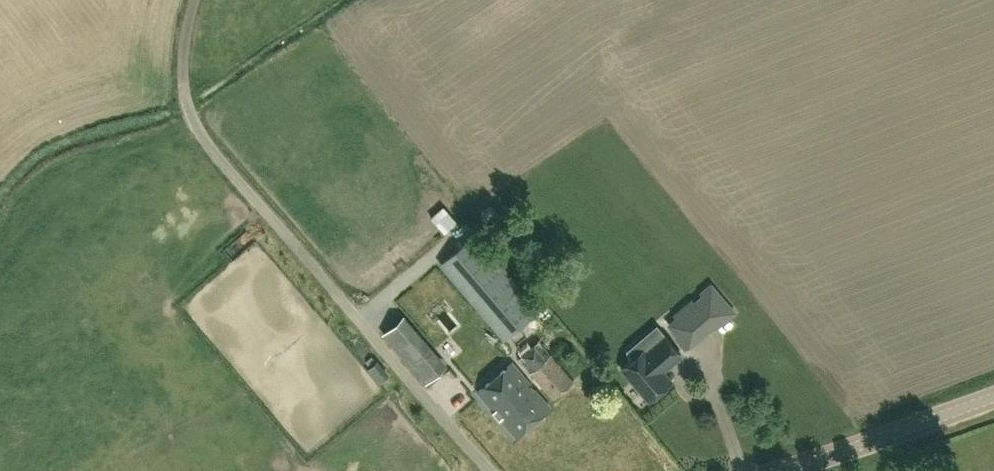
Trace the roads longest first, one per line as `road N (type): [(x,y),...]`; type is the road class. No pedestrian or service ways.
road 1 (tertiary): [(781,470),(993,398)]

